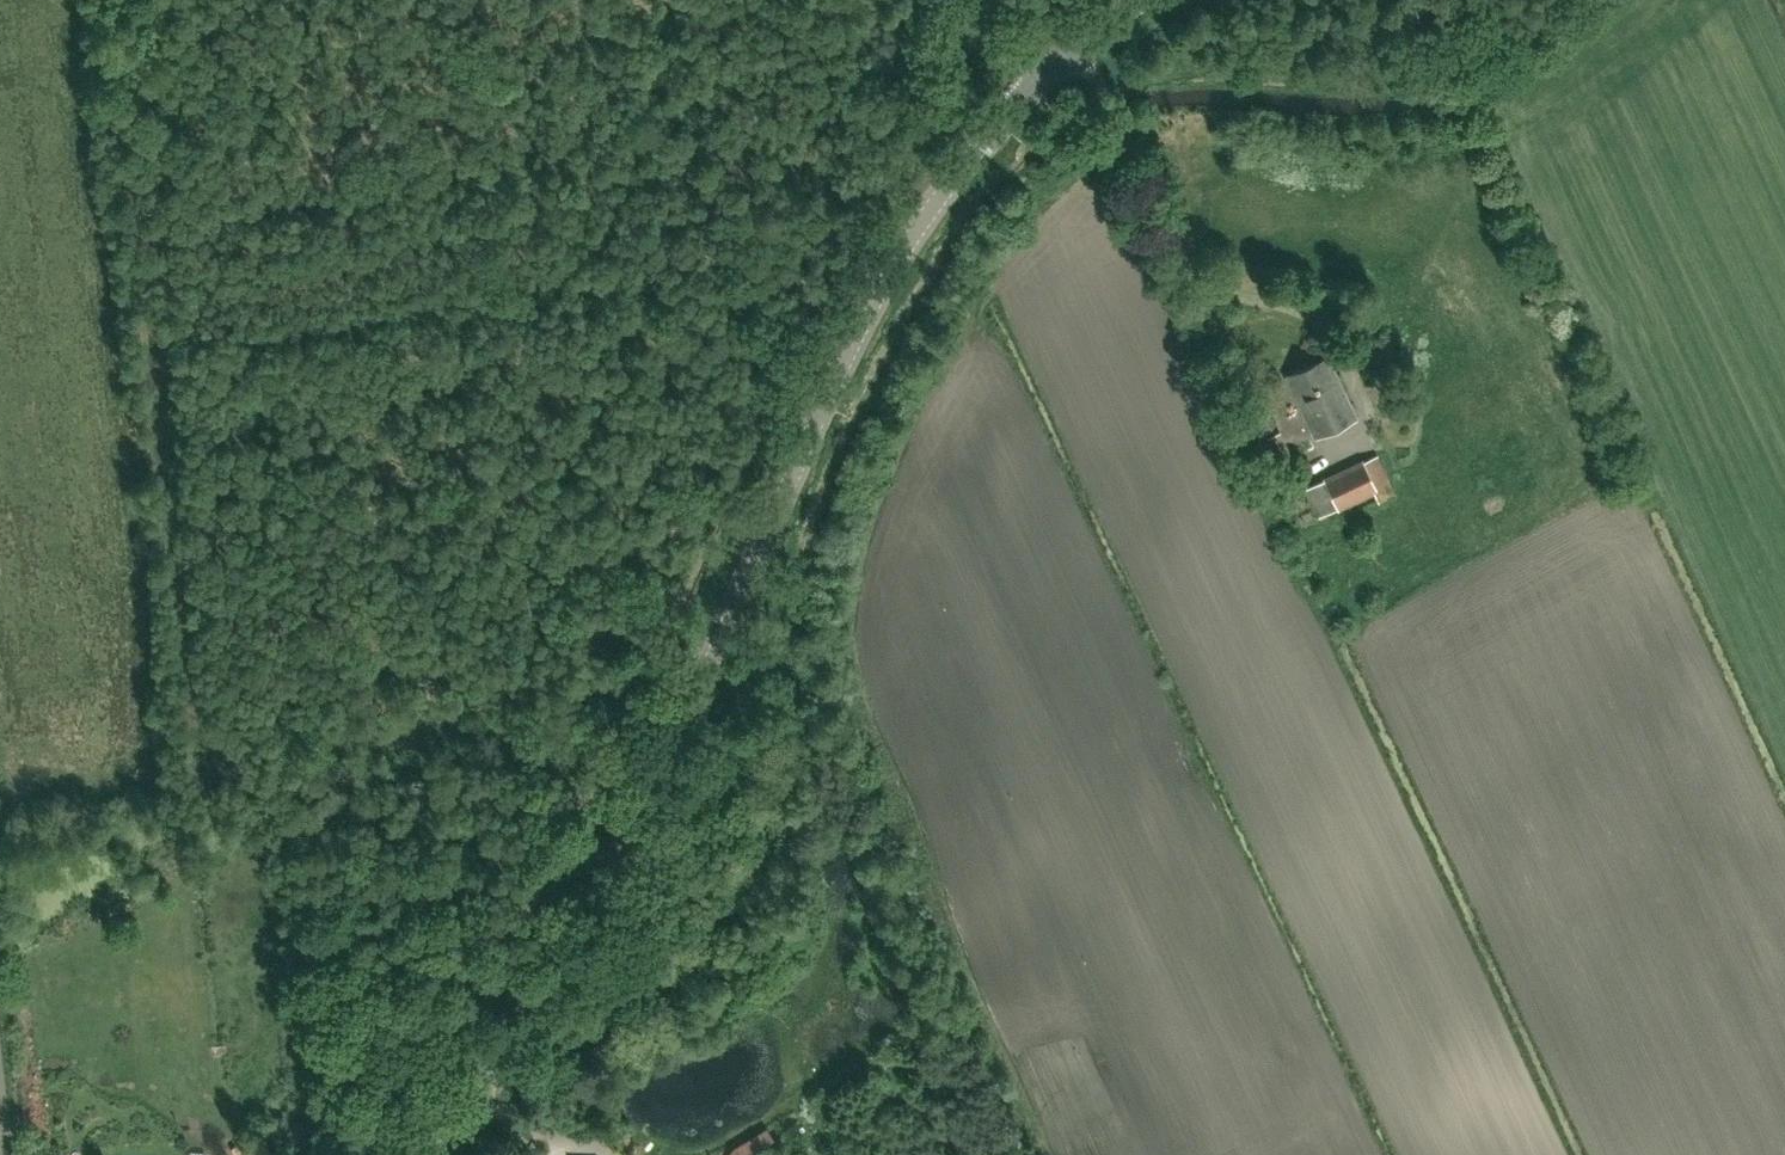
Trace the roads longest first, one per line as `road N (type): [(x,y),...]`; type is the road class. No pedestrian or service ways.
road 1 (tertiary): [(424,1154),(581,929),(713,663),(892,267),(1031,90),(1138,0)]

